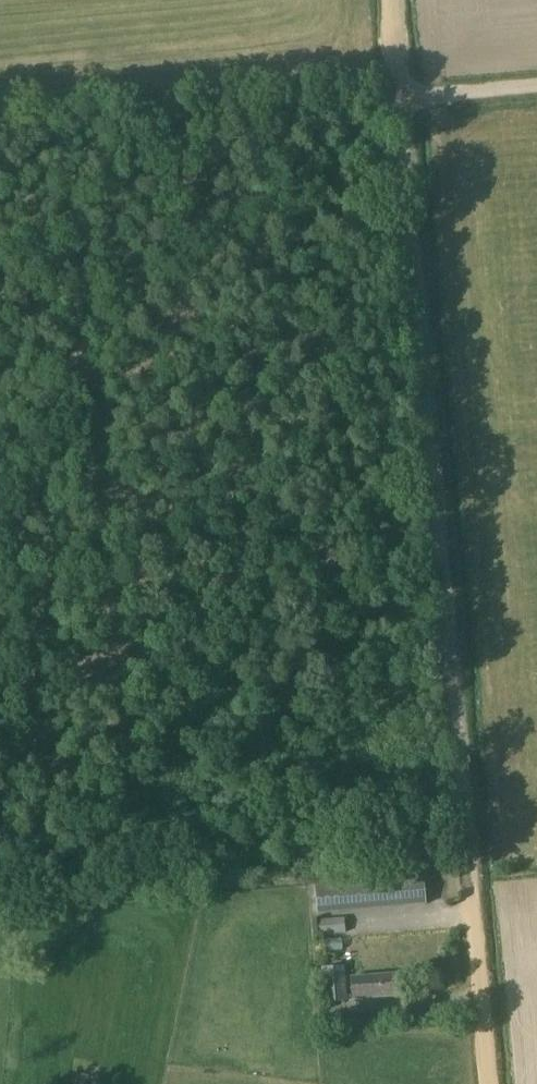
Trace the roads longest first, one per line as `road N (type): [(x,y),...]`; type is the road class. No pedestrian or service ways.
road 1 (track): [(391,0),(486,1083)]
road 2 (track): [(536,85),(399,98)]

